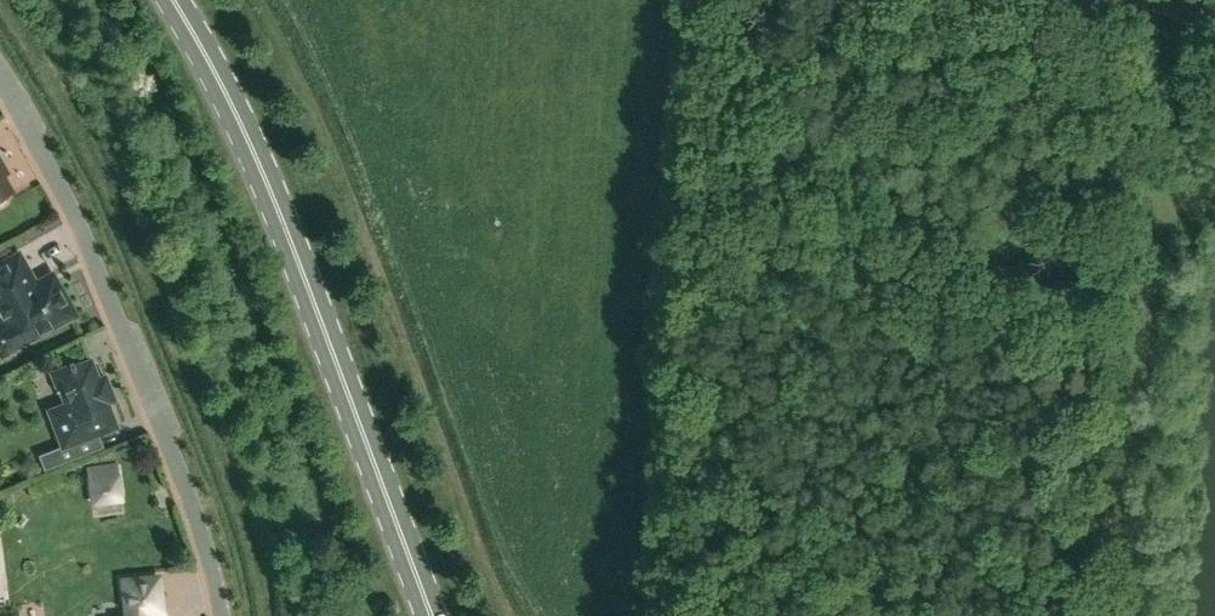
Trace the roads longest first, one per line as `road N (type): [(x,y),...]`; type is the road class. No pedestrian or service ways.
road 1 (primary): [(430,615),(288,238),(208,62),(167,0)]
road 2 (residential): [(0,85),(101,278),(168,443),(220,615)]

